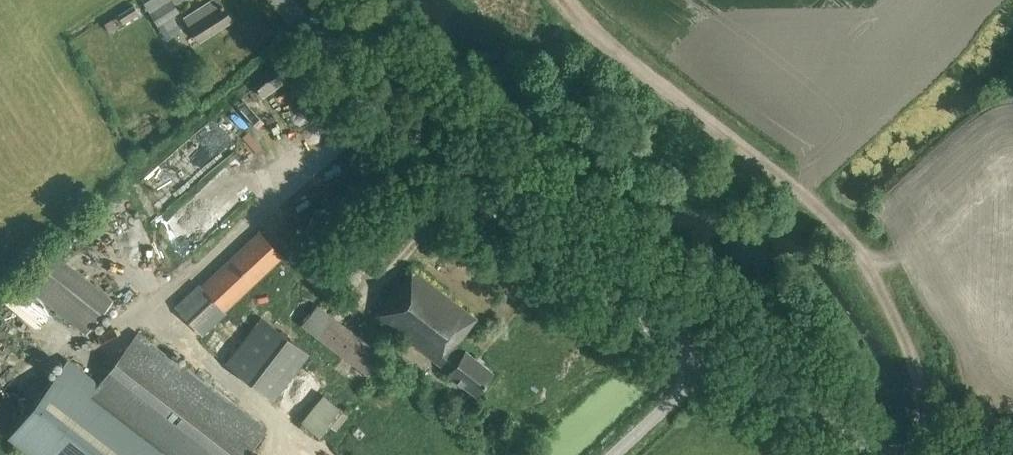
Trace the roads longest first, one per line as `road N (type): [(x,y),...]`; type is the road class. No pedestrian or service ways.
road 1 (track): [(912,454),(917,368),(905,331),(848,239),(567,0)]
road 2 (unclassified): [(706,364),(457,176),(281,0)]
road 3 (unclassified): [(877,454),(706,364)]
road 4 (track): [(881,289),(951,247),(1012,177)]
road 5 (unclassified): [(613,454),(706,364)]

